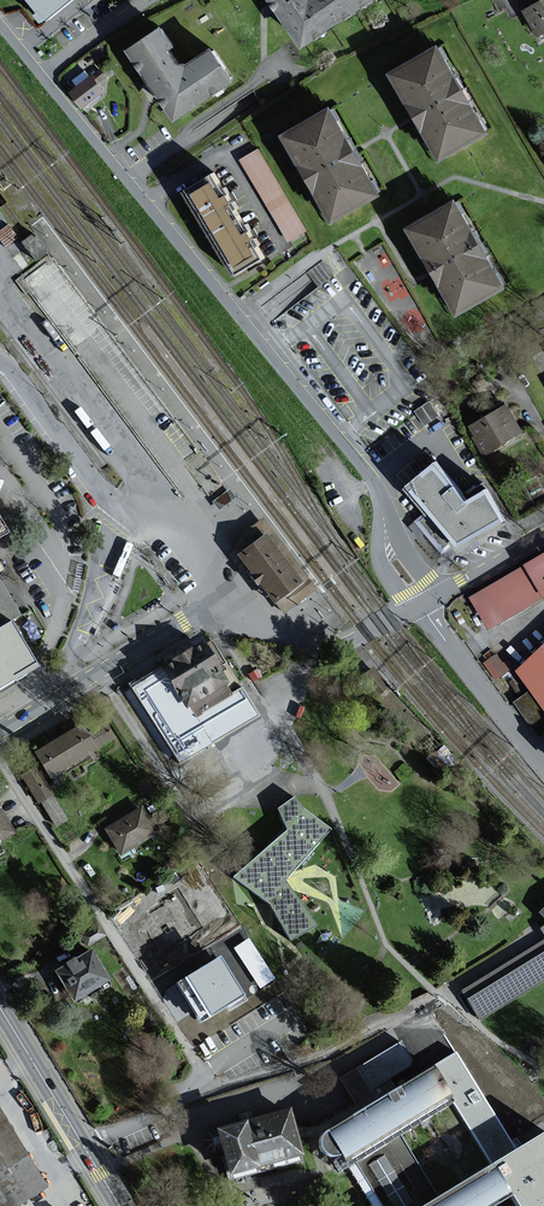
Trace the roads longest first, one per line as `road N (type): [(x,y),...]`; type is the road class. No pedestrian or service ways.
road 1 (unclassified): [(383,508),(372,480),(0,25)]
road 2 (residential): [(226,600),(166,533),(132,518),(93,484),(0,361)]
road 3 (residential): [(175,1102),(186,1116),(338,1068),(448,1004)]
road 4 (tertiary): [(226,600),(0,732)]
road 5 (tertiary): [(119,1205),(0,1009)]
road 6 (unclassified): [(421,605),(543,767)]
road 7 (tertiary): [(226,600),(328,646),(410,610)]
road 8 (tertiary): [(438,597),(543,534)]

